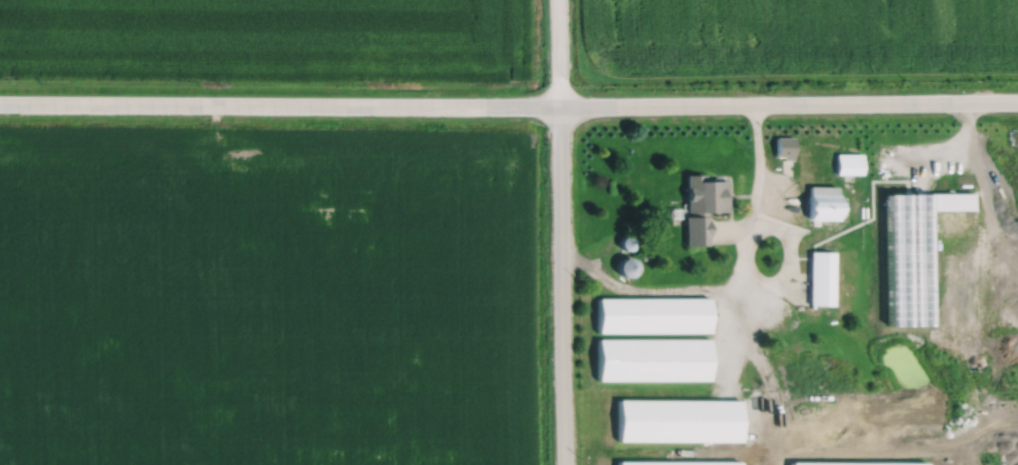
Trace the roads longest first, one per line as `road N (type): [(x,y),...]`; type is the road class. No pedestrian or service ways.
road 1 (residential): [(0,103),(1017,100)]
road 2 (residential): [(565,464),(559,0)]
road 3 (track): [(777,442),(964,432),(1017,416)]

